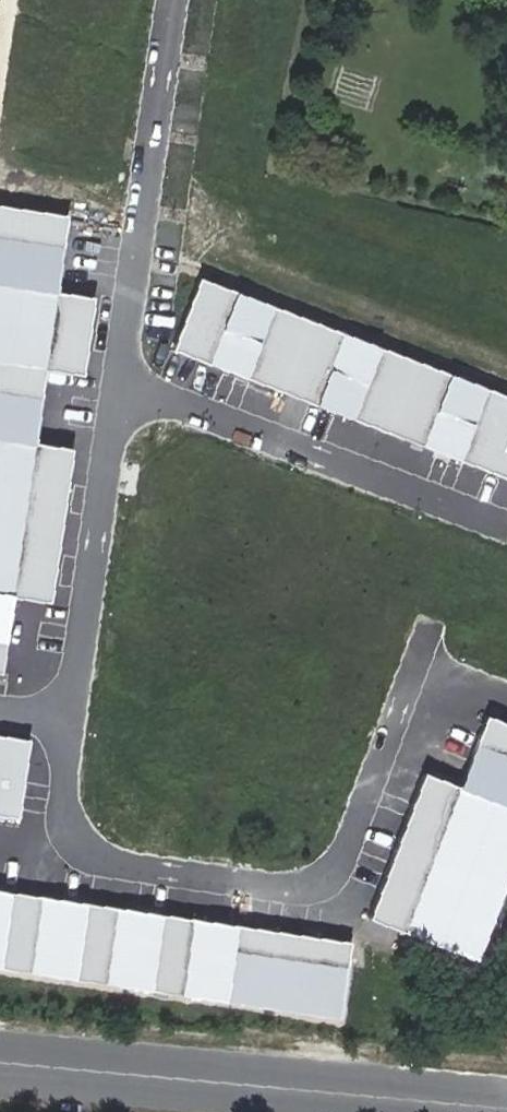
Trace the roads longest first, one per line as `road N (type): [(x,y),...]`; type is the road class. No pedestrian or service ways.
road 1 (residential): [(506,1108),(0,1061)]

